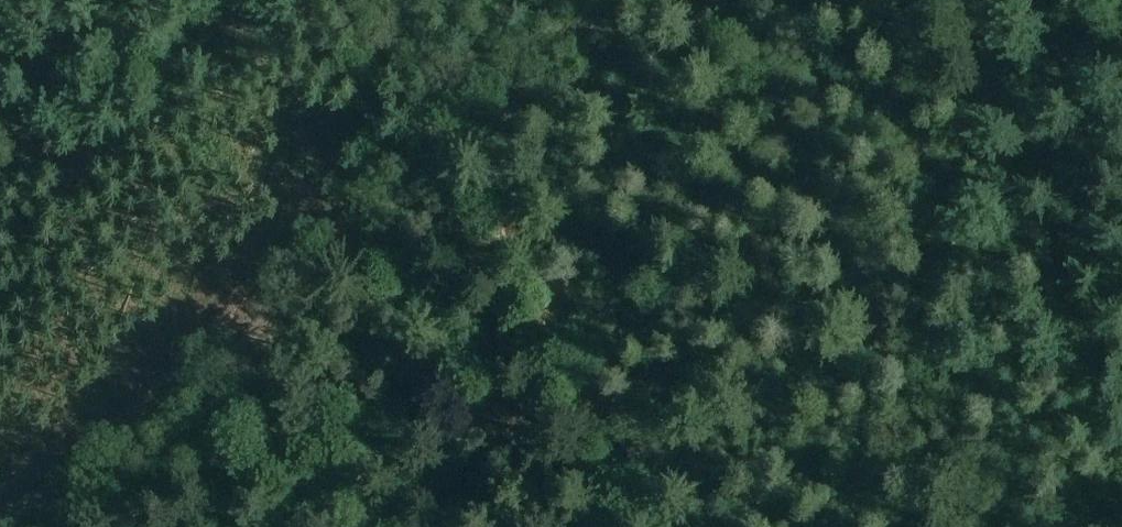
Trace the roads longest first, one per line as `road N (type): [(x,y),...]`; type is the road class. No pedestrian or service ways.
road 1 (track): [(47,526),(587,0)]
road 2 (track): [(660,526),(464,119)]

